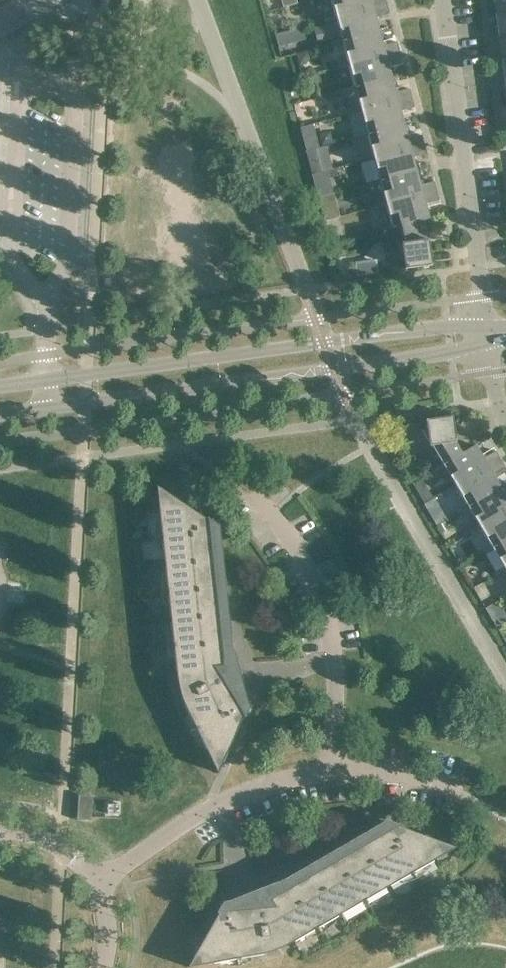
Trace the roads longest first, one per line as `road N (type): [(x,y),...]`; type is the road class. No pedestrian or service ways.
road 1 (tertiary): [(0,418),(412,363),(488,338)]
road 2 (tertiary): [(488,338),(450,331),(0,390)]
road 3 (unclassified): [(452,790),(404,777),(332,776),(255,794),(99,887)]
road 4 (residential): [(441,0),(483,295)]

